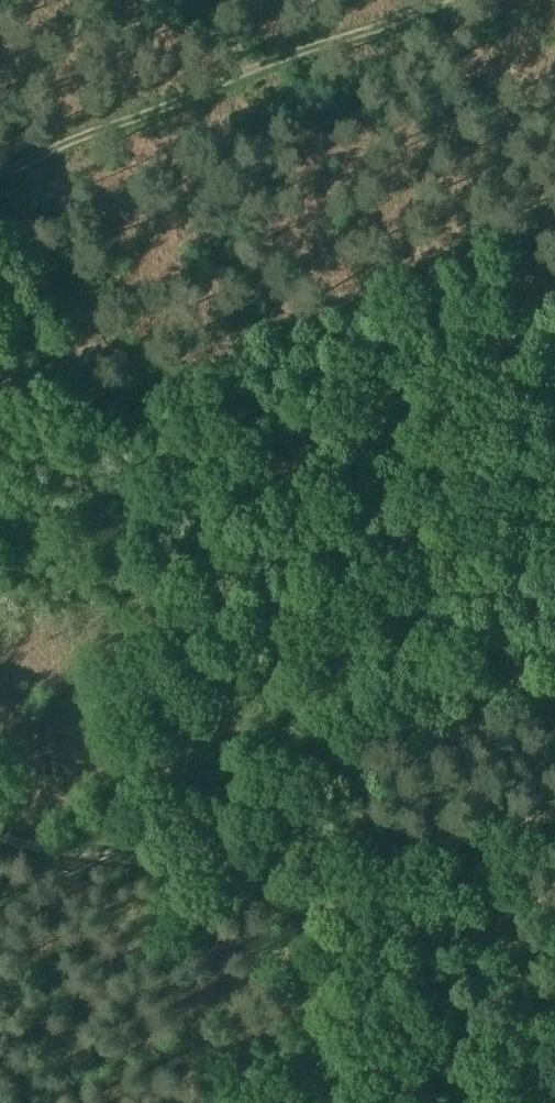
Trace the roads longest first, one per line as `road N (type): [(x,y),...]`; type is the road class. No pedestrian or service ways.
road 1 (track): [(382,860),(191,510),(120,340),(62,266),(0,213)]
road 2 (track): [(0,171),(442,0)]
road 3 (track): [(351,866),(199,864),(0,834)]
road 4 (track): [(554,817),(382,860)]

